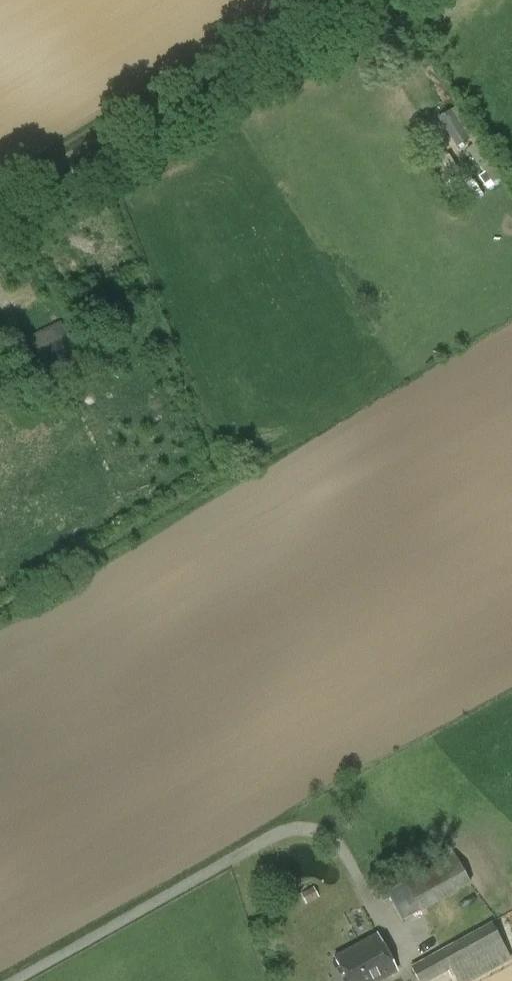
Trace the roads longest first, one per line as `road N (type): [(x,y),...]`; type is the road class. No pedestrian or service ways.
road 1 (unclassified): [(0,220),(366,0)]

